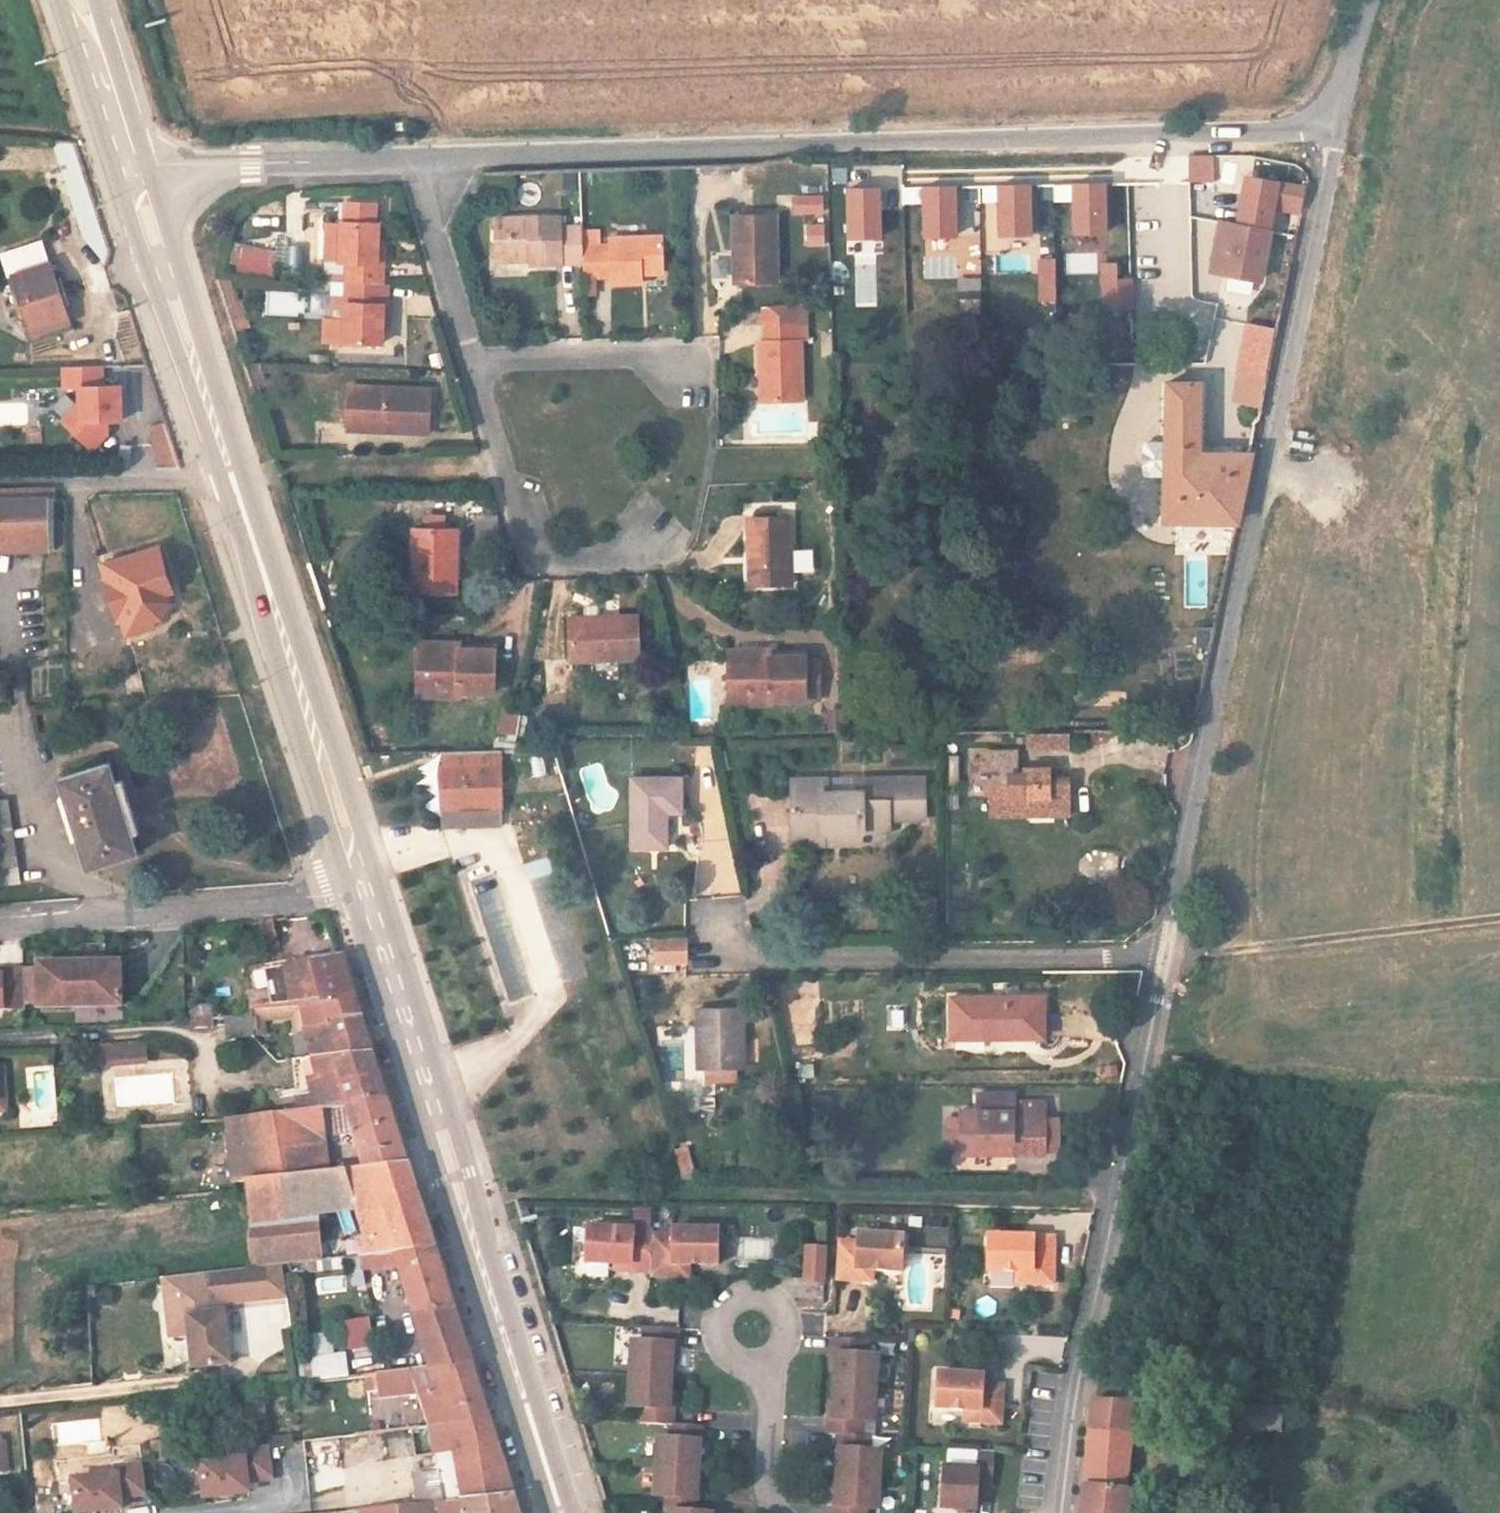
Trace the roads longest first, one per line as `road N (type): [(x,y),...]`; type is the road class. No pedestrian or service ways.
road 1 (residential): [(1334,133),(414,160)]
road 2 (residential): [(1171,957),(1334,133)]
road 3 (primary): [(117,179),(349,880)]
road 4 (primary): [(377,870),(150,173)]
road 5 (primary): [(576,1512),(377,870)]
road 6 (primary): [(349,880),(551,1512)]
road 7 (residential): [(1058,1512),(1073,1409),(1171,957)]
road 8 (residential): [(1171,957),(751,959),(717,933)]
road 9 (residential): [(0,926),(303,896),(349,880)]
road 10 (residential): [(471,364),(541,560),(630,556),(655,538)]
road 11 (residential): [(414,160),(150,173)]
road 12 (residential): [(414,160),(471,364)]
road 13 (residential): [(471,364),(681,357)]
road 14 (primary): [(65,0),(117,179)]
road 15 (primary): [(150,173),(96,0)]
road 16 (residential): [(765,1360),(784,1338),(779,1309),(753,1295),(725,1306),(717,1335),(735,1359)]
road 17 (residential): [(775,1512),(764,1489),(765,1360)]
road 18 (residential): [(1371,0),(1334,133)]

